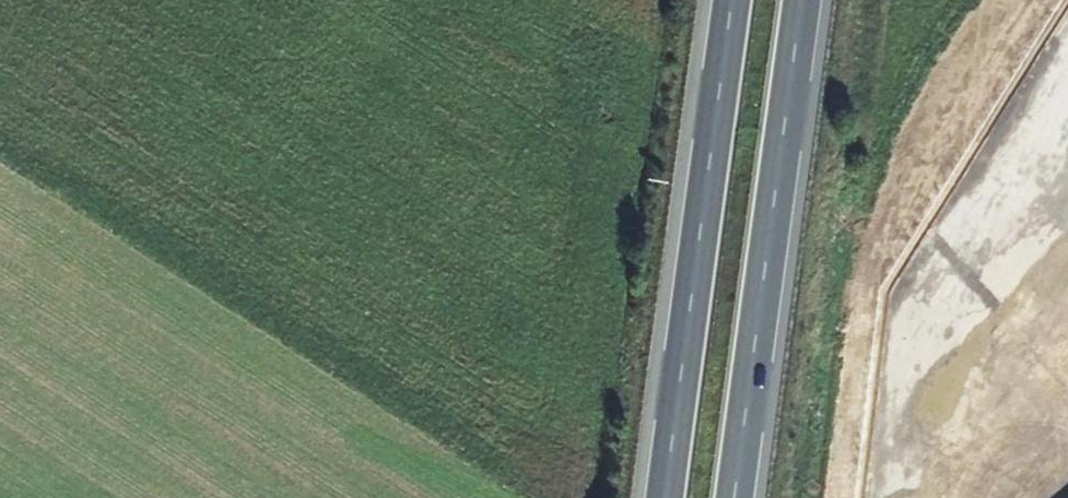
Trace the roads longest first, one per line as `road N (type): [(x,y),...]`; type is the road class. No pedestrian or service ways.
road 1 (trunk): [(733,0),(665,497)]
road 2 (trunk): [(734,497),(802,0)]

